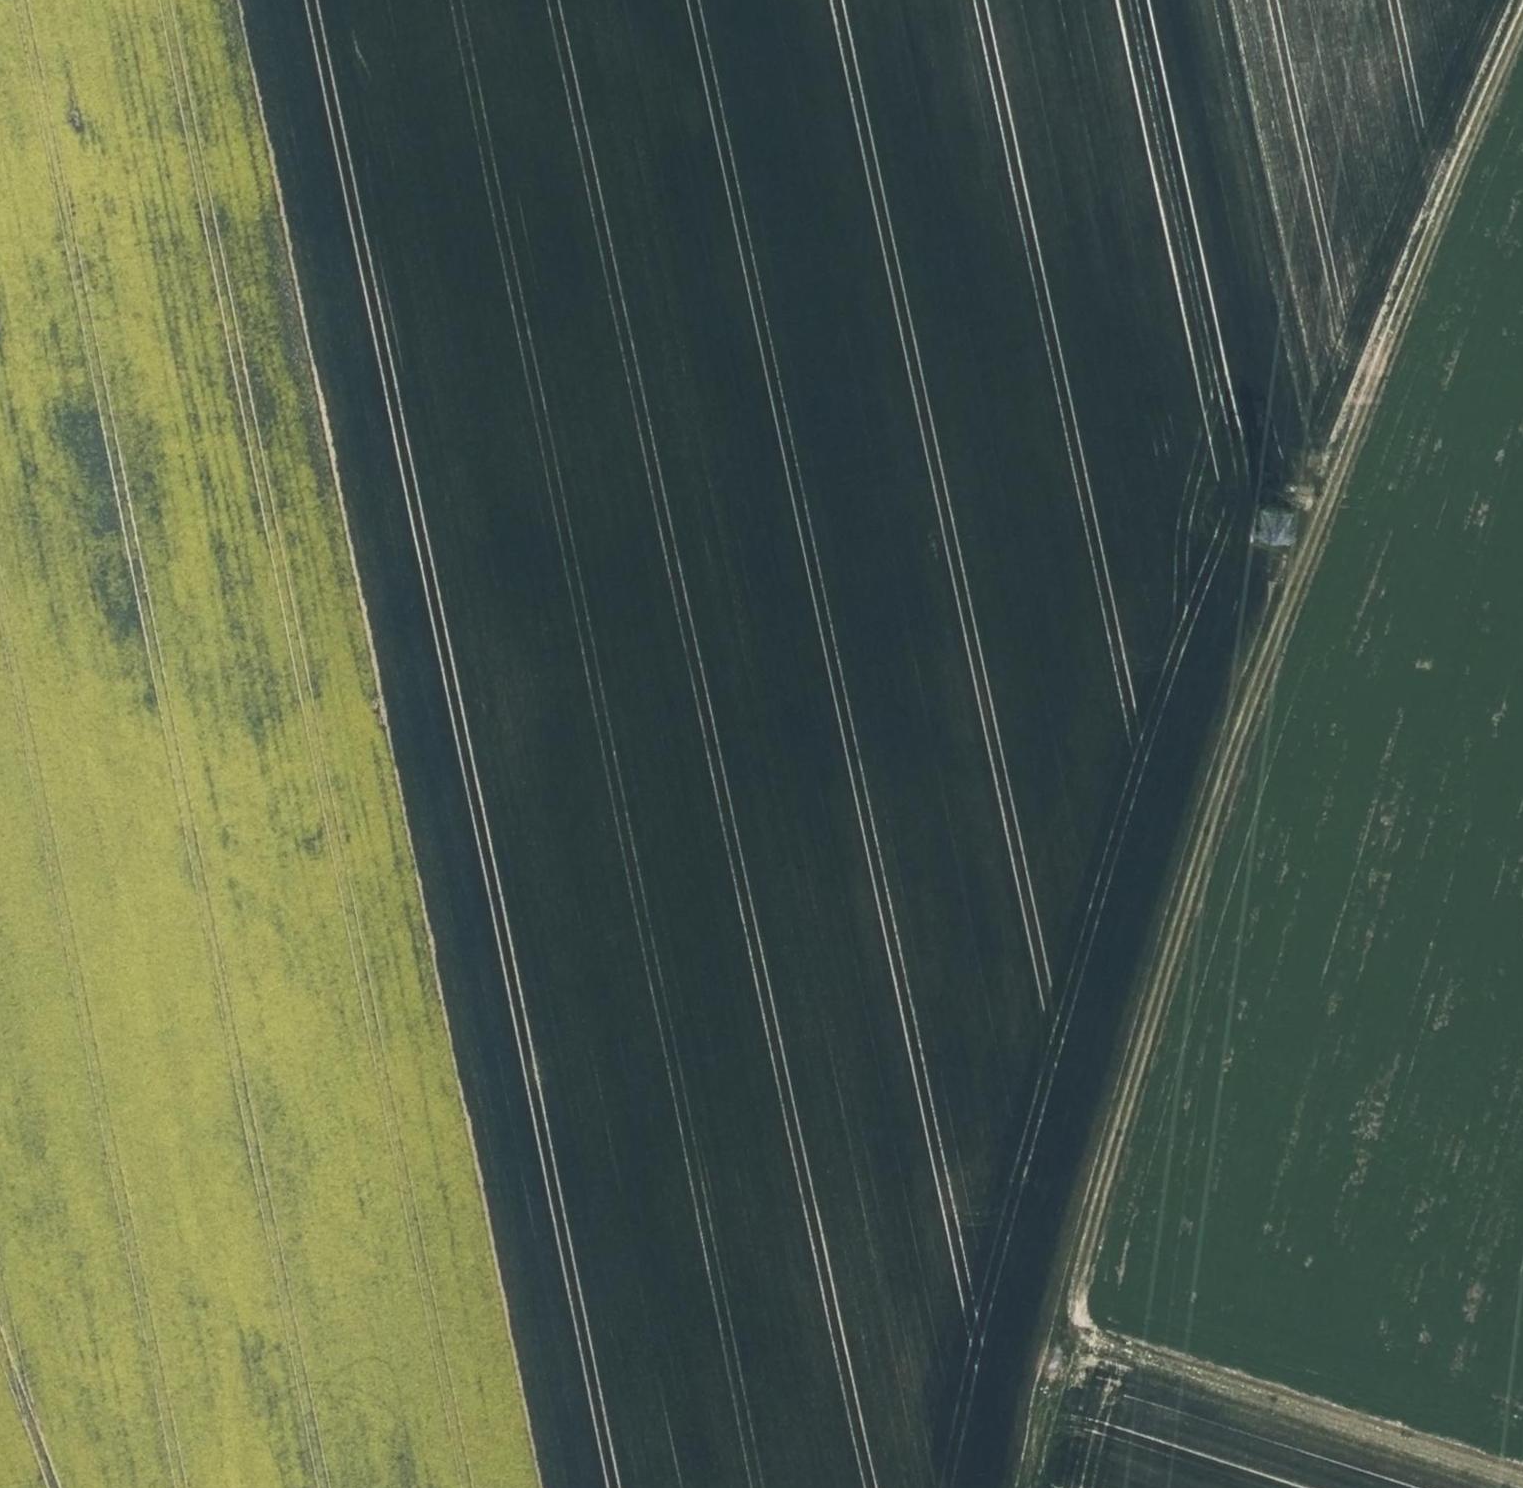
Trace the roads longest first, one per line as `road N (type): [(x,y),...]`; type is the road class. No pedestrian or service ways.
road 1 (track): [(1522,31),(1396,326),(1189,902),(1030,1487)]
road 2 (track): [(1522,1477),(1072,1331)]

